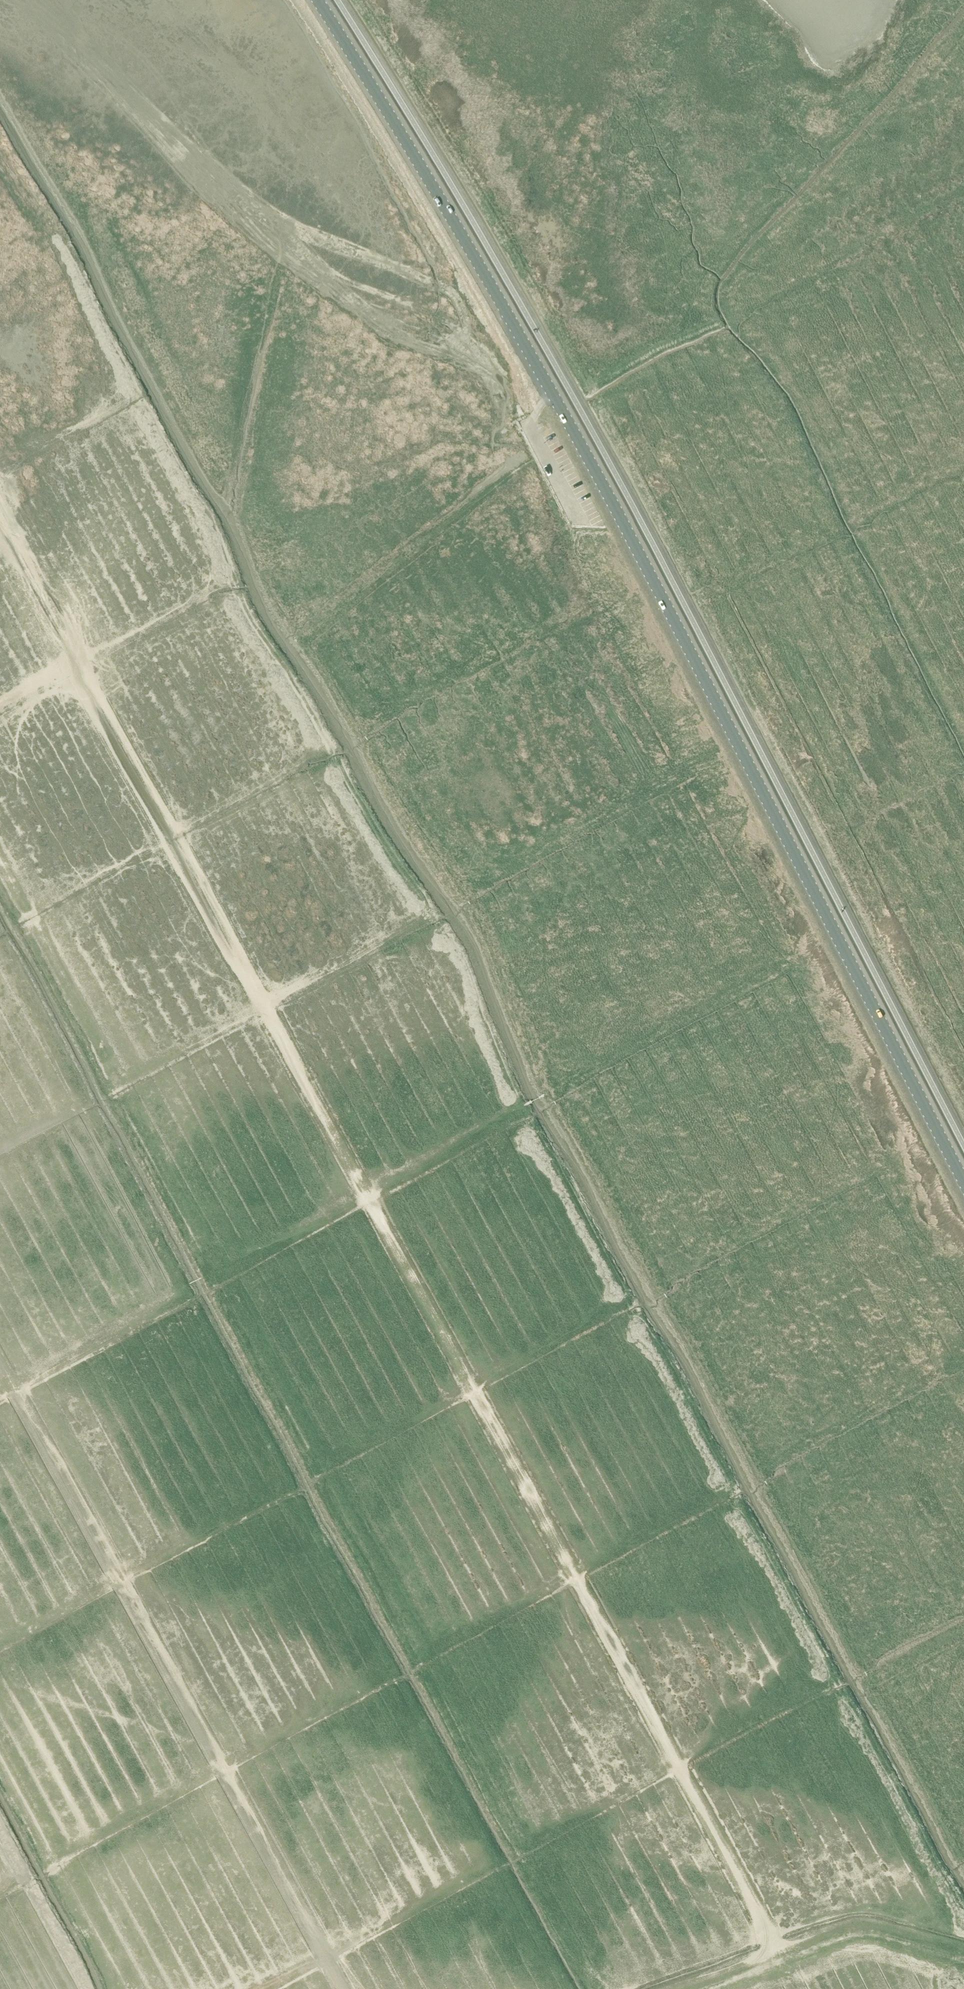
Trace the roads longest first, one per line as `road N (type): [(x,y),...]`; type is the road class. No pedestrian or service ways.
road 1 (primary): [(963,1183),(550,391),(317,0)]

